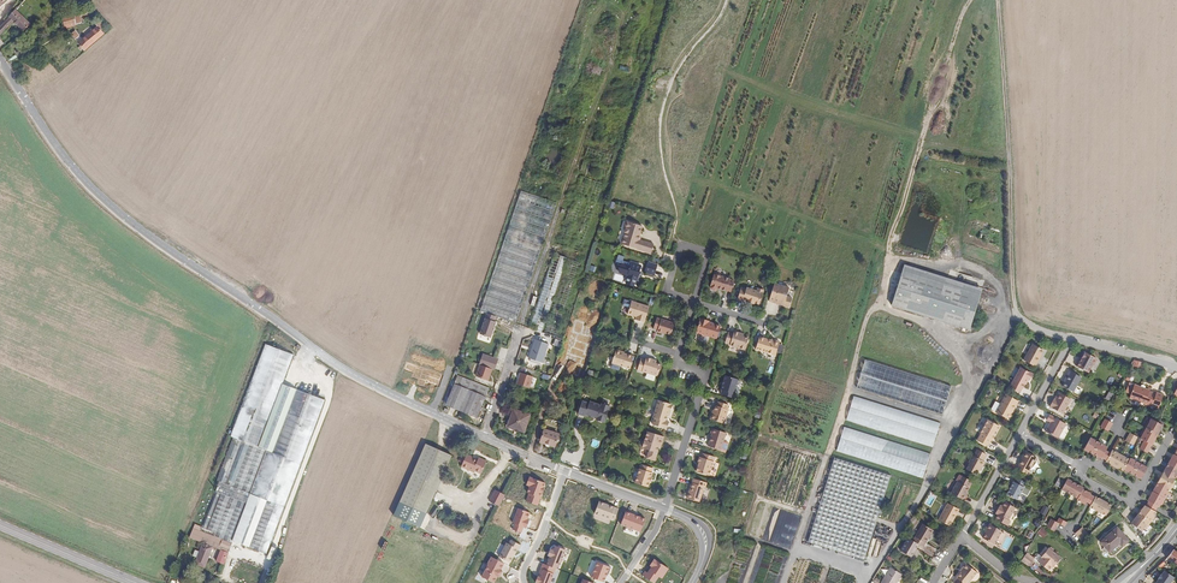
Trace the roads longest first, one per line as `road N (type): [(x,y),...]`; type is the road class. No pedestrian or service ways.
road 1 (tertiary): [(565,471),(360,379),(168,250),(58,150),(0,59)]
road 2 (track): [(1003,0),(1018,317)]
road 3 (residential): [(663,508),(706,374),(675,364),(678,353)]
road 4 (secondary): [(133,582),(0,526)]
road 5 (residential): [(692,300),(707,251),(681,243),(666,293)]
road 6 (residential): [(524,582),(565,471)]

